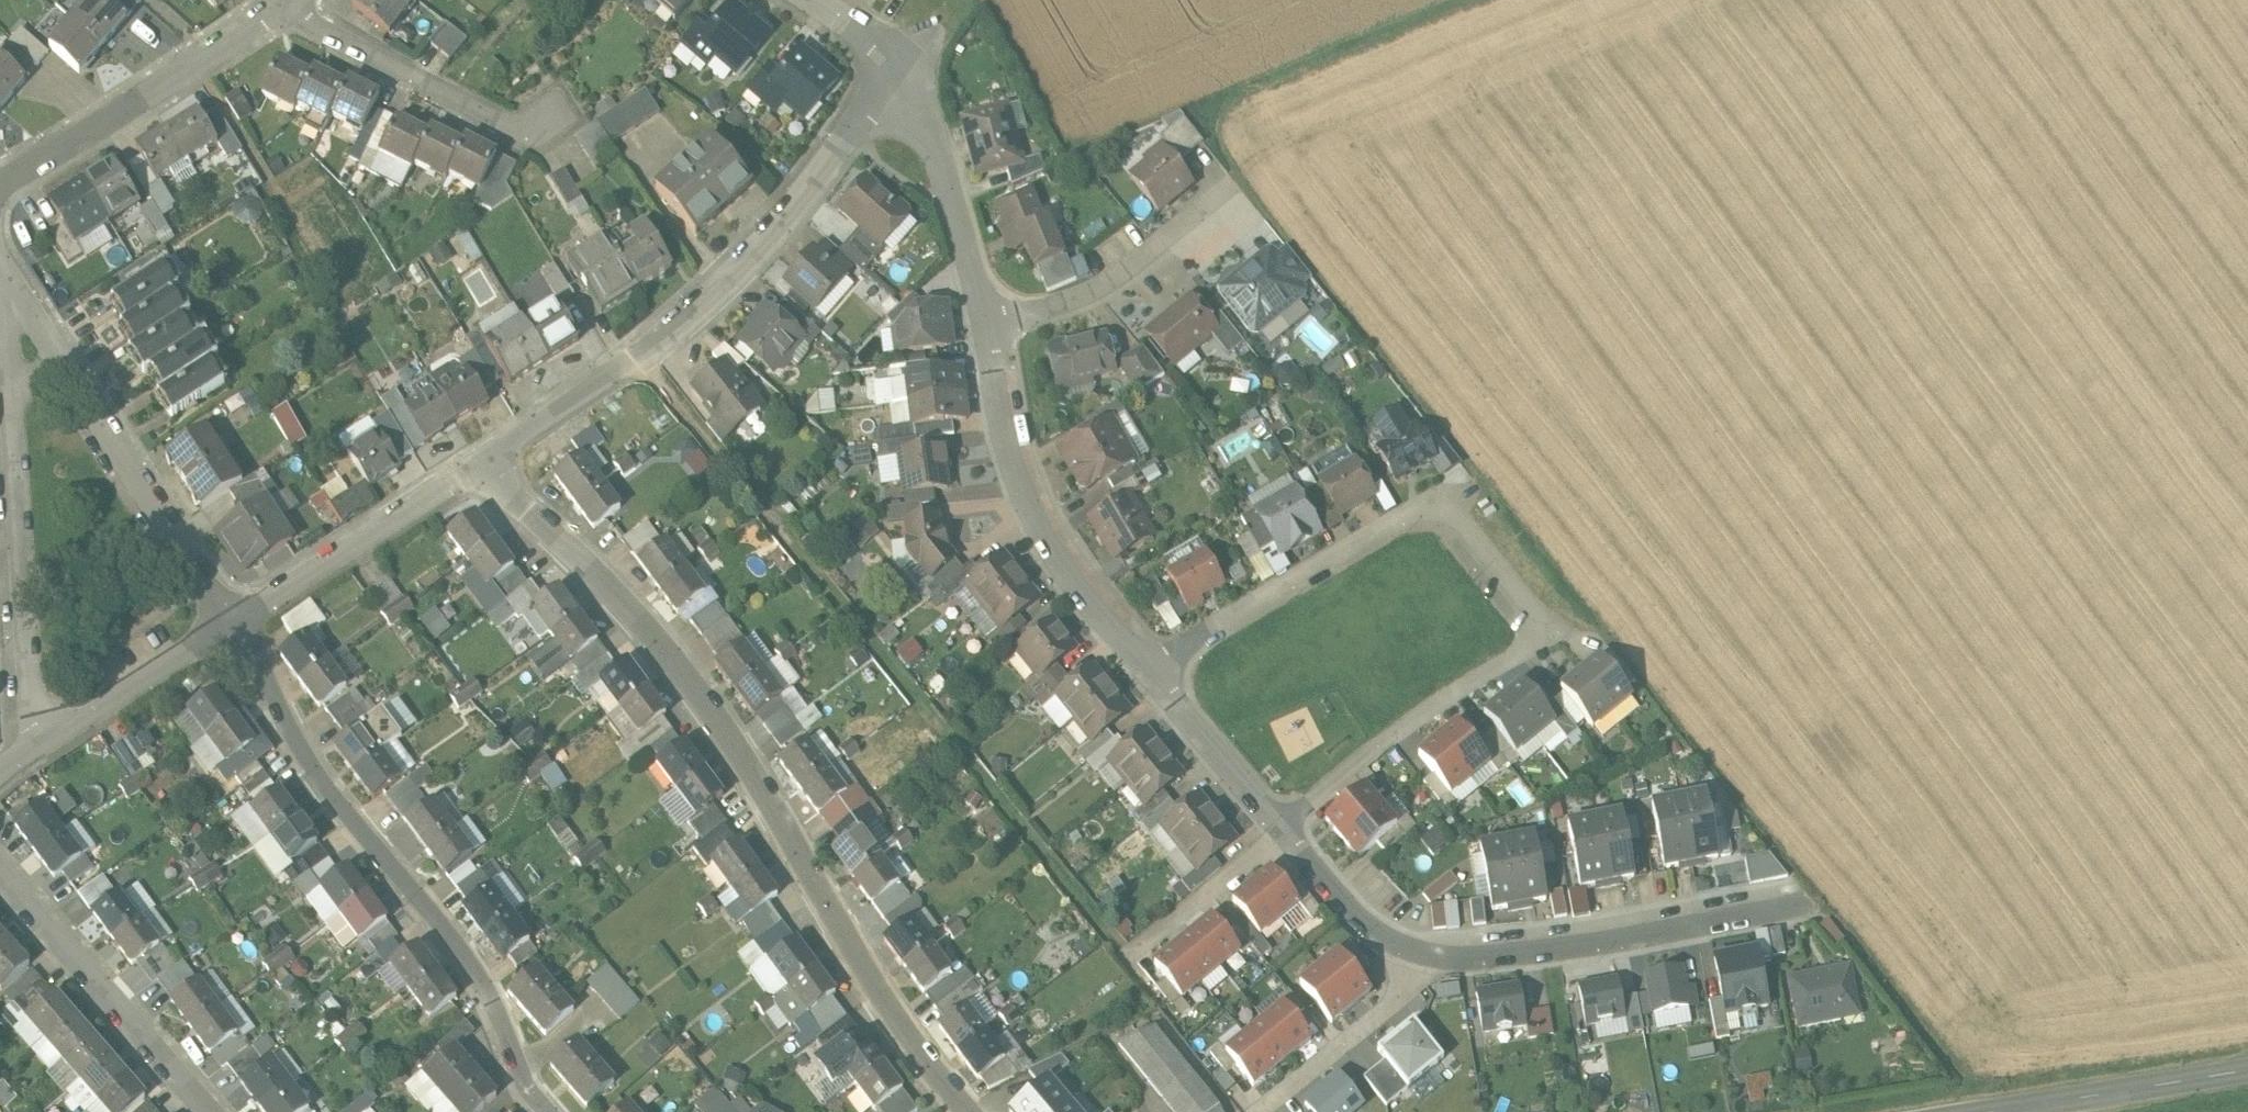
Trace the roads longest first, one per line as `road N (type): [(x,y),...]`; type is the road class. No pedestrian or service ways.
road 1 (residential): [(482,457),(707,701),(880,1002),(963,1111)]
road 2 (residential): [(230,618),(321,792),(433,924),(544,1111)]
road 3 (residential): [(482,457),(721,291),(898,77)]
road 4 (residential): [(1536,630),(1437,503),(1146,671)]
road 5 (residential): [(1,289),(3,491),(24,748)]
road 6 (residential): [(1,289),(230,618)]
road 7 (residential): [(982,322),(1001,449),(1024,503),(1062,569),(1146,671)]
road 8 (track): [(1473,0),(1262,86),(1205,129),(1234,170),(1235,198)]
road 9 (residential): [(1418,956),(1453,962),(1574,948),(1788,909)]
road 10 (residential): [(284,0),(0,180)]
road 11 (residential): [(288,0),(329,42),(523,135),(574,106)]
road 12 (residential): [(1536,630),(1531,645),(1376,746),(1281,826)]
road 13 (residential): [(204,1111),(0,875)]
road 14 (residential): [(230,618),(482,457)]
road 15 (residential): [(1235,198),(1138,269),(1033,312),(982,322)]
road 16 (residential): [(898,77),(935,131),(982,322)]
road 17 (secondary): [(1996,1111),(2247,1072)]
road 18 (residential): [(24,748),(230,618)]
road 19 (residential): [(1261,1111),(1399,1000),(1418,956)]
road 20 (residential): [(1146,671),(1281,826)]
road 21 (residential): [(1124,955),(1281,826)]
road 22 (residential): [(1281,826),(1354,909),(1418,956)]
road 23 (residential): [(898,77),(886,53),(811,0)]

